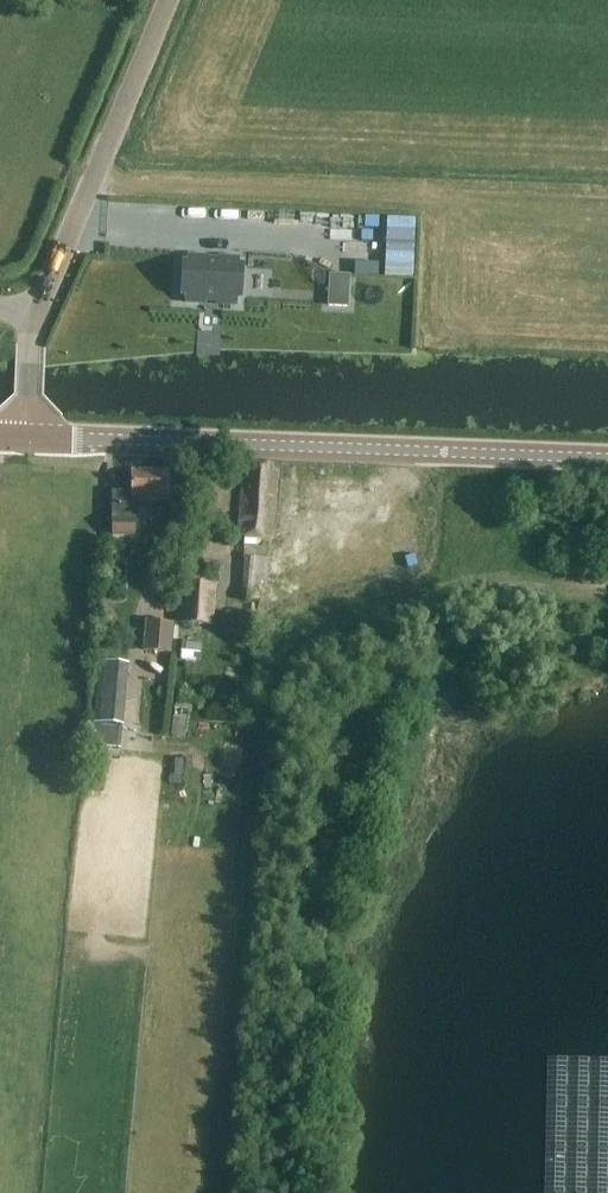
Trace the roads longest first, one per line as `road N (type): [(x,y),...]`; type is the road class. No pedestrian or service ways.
road 1 (tertiary): [(607,456),(30,434)]
road 2 (unclassified): [(43,306),(167,0)]
road 3 (unclassified): [(30,434),(30,345),(43,306)]

